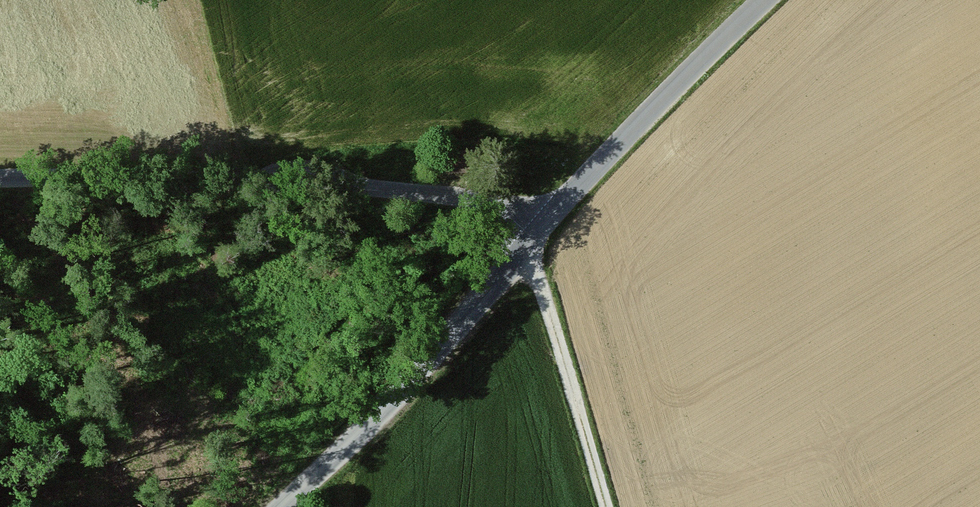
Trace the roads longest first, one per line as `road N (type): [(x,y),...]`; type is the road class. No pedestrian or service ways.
road 1 (unclassified): [(0,180),(244,179),(414,191),(513,216),(538,232)]
road 2 (unclassified): [(519,255),(404,387),(283,506)]
road 3 (unclassified): [(765,0),(538,232)]
road 4 (residential): [(607,506),(550,318),(519,255)]

